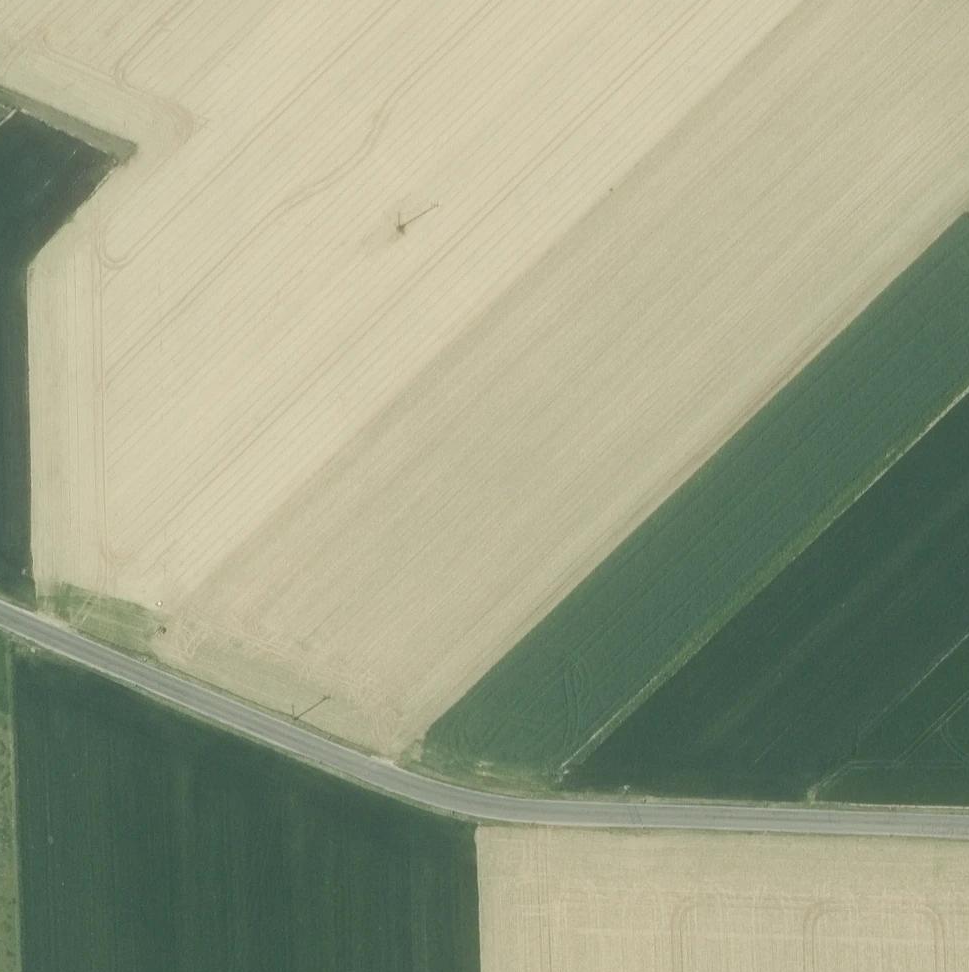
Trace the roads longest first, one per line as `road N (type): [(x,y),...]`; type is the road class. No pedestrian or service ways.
road 1 (secondary): [(0,614),(432,796),(548,812),(968,828)]

